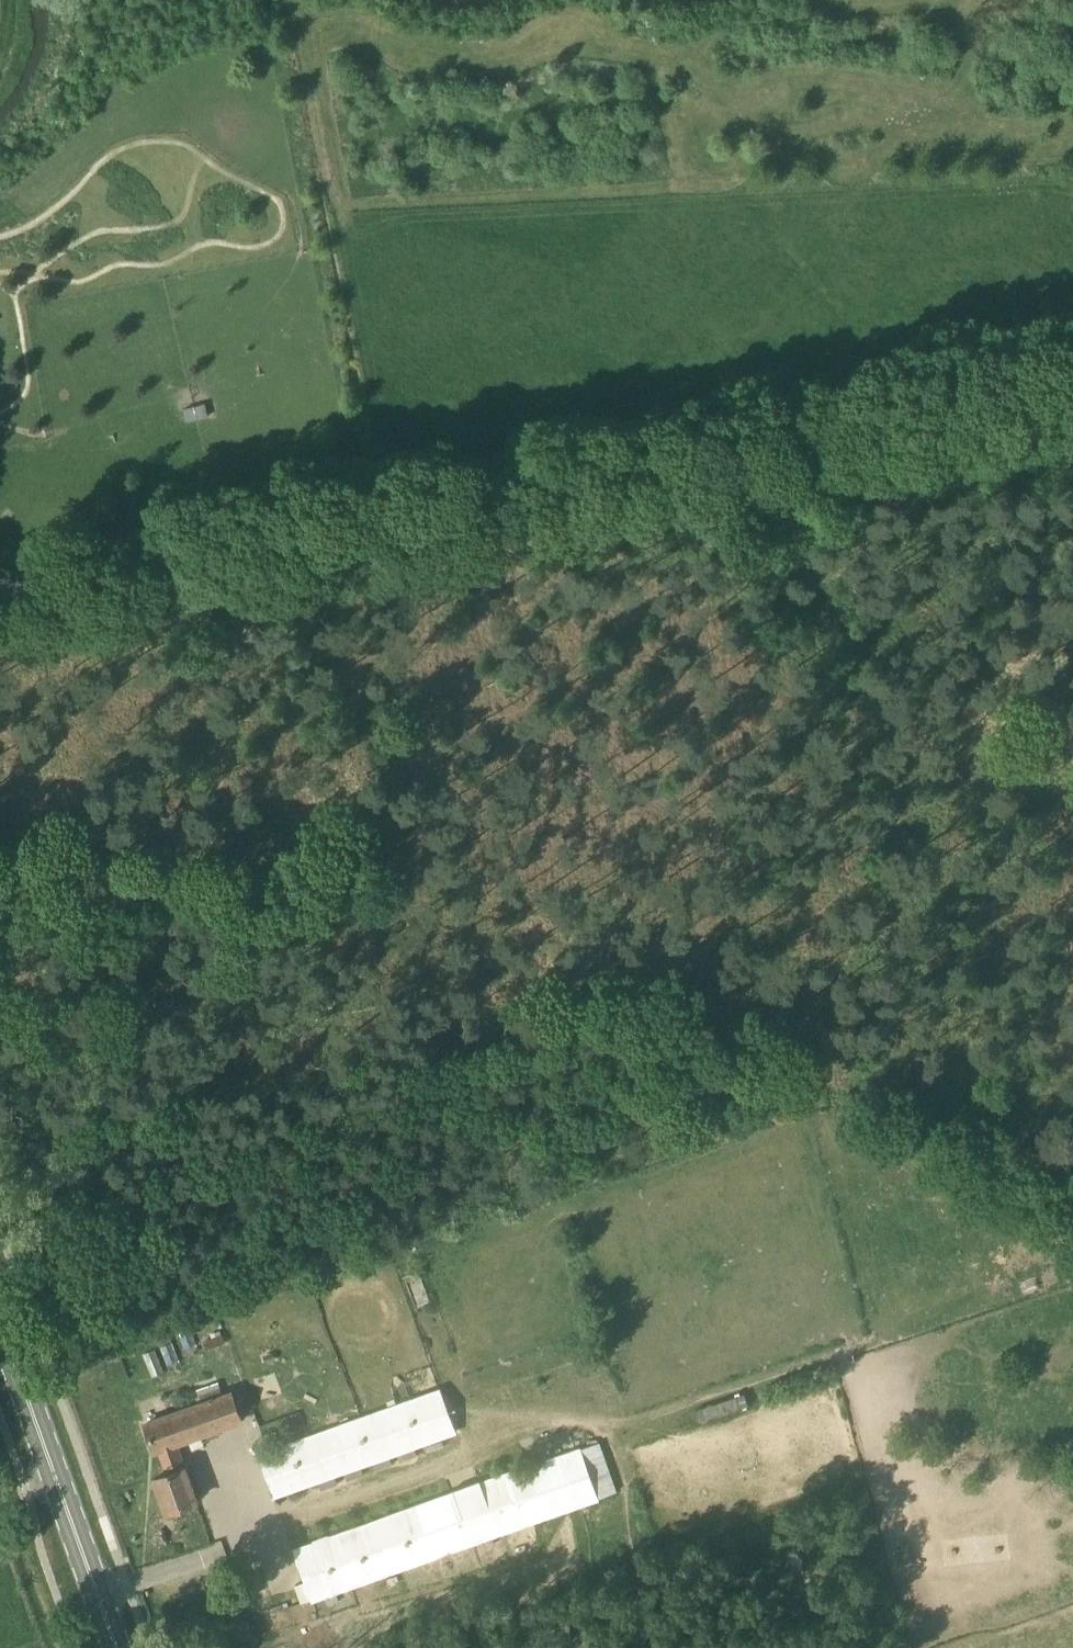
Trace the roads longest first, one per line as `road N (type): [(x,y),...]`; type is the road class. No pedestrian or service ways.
road 1 (track): [(0,597),(424,530),(1072,389)]
road 2 (primary): [(116,1647),(0,1329)]

